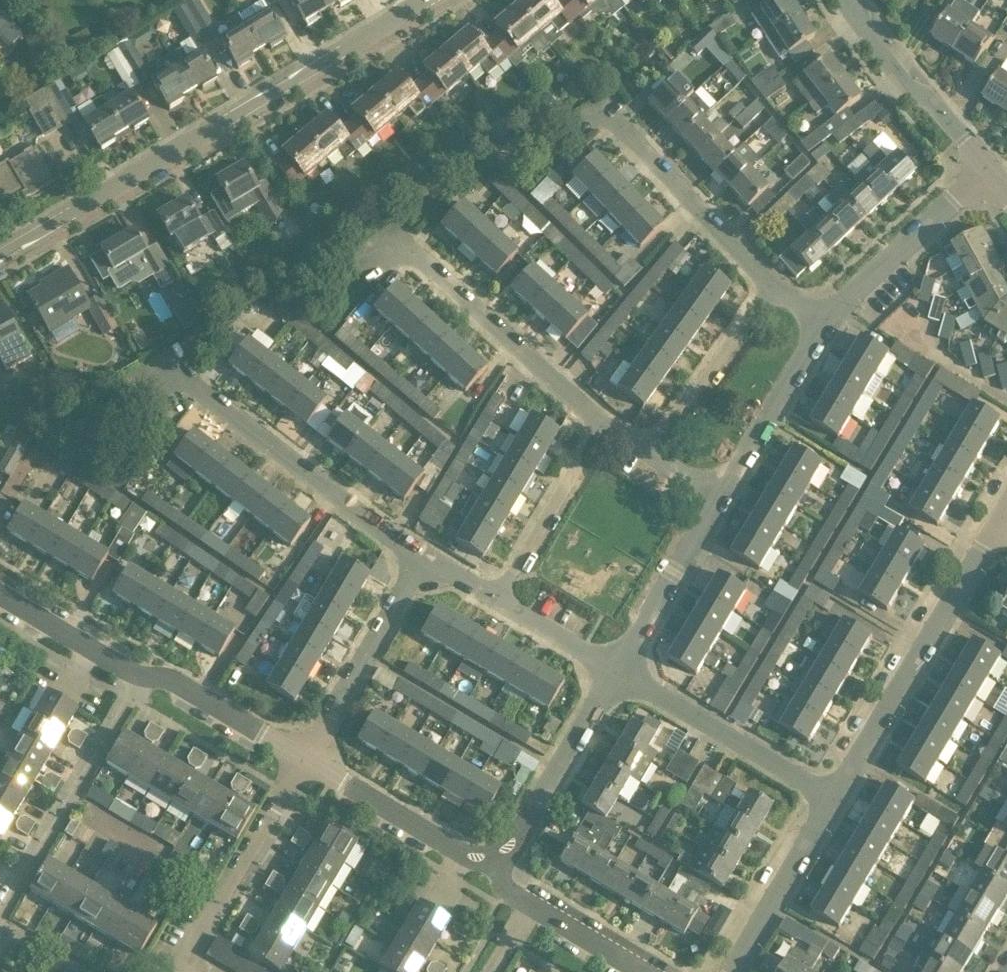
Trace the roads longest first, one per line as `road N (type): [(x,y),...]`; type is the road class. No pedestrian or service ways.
road 1 (residential): [(0,264),(435,0)]
road 2 (residential): [(427,562),(174,372),(149,386)]
road 3 (residential): [(841,799),(1006,522)]
road 4 (residential): [(604,420),(409,246),(360,262)]
road 5 (residential): [(841,799),(624,674)]
road 6 (residential): [(773,289),(596,120)]
road 7 (residential): [(994,180),(845,0)]
road 8 (residential): [(311,759),(427,562)]
road 9 (residential): [(624,674),(505,868)]
road 10 (residential): [(505,868),(311,759)]
road 11 (residential): [(826,320),(994,180)]
road 12 (residential): [(826,320),(725,505)]
road 13 (residential): [(495,600),(604,420)]
road 14 (residential): [(649,453),(773,289)]
road 15 (residential): [(740,971),(841,799)]
road 16 (residential): [(725,505),(624,674)]
road 17 (residential): [(311,759),(181,687),(142,679)]
road 18 (residential): [(222,907),(149,865),(120,824),(76,797)]
road 19 (residential): [(311,759),(222,907)]
road 20 (residential): [(142,679),(0,598)]
road 21 (residential): [(0,928),(76,797)]
road 22 (residential): [(624,674),(495,600)]
road 23 (residential): [(76,797),(142,679)]
road 24 (residential): [(649,971),(534,909)]

